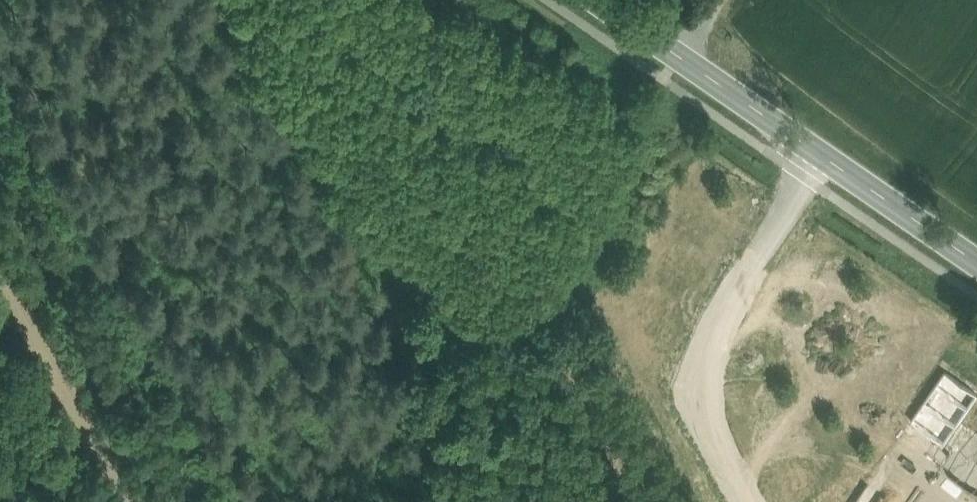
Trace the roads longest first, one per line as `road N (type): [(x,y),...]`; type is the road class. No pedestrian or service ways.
road 1 (secondary): [(976,253),(680,56)]

